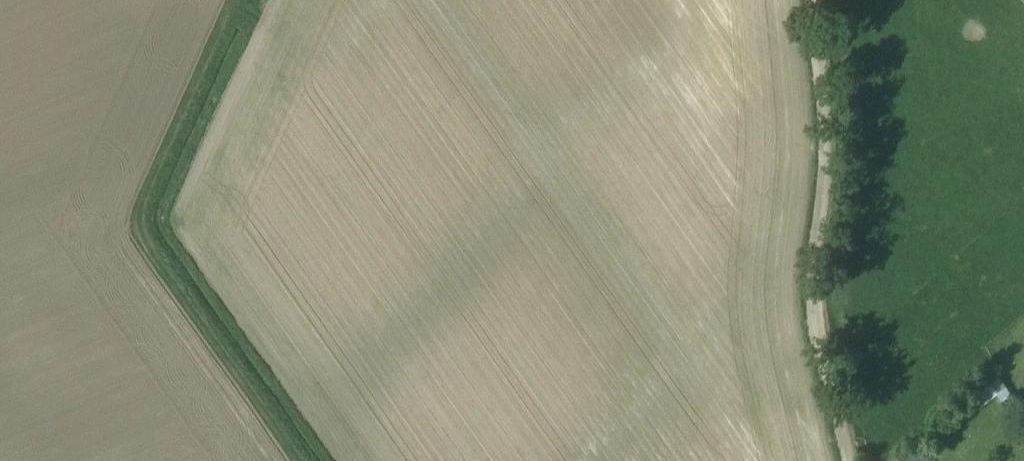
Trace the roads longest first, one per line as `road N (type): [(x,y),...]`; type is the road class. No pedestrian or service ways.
road 1 (track): [(815,0),(816,330),(849,460)]

